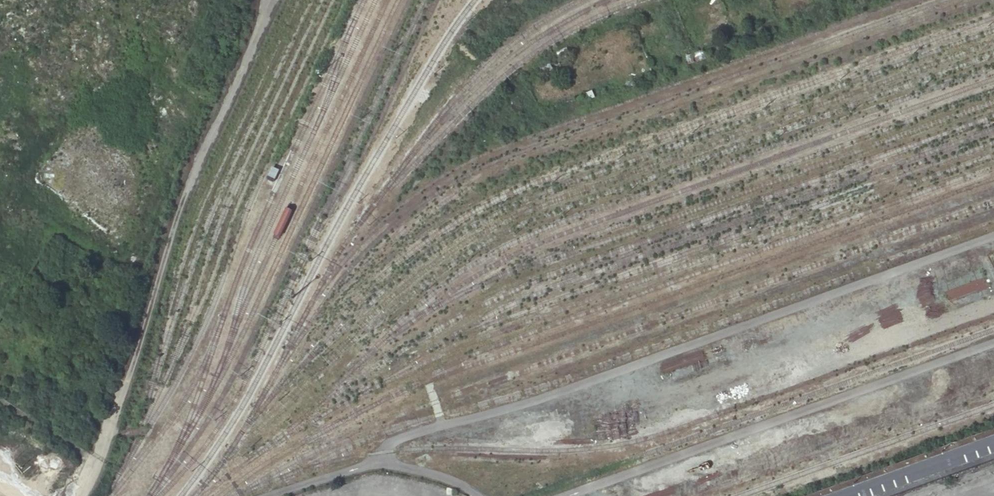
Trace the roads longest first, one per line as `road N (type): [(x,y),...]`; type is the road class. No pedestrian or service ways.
road 1 (unclassified): [(993,444),(849,495)]

